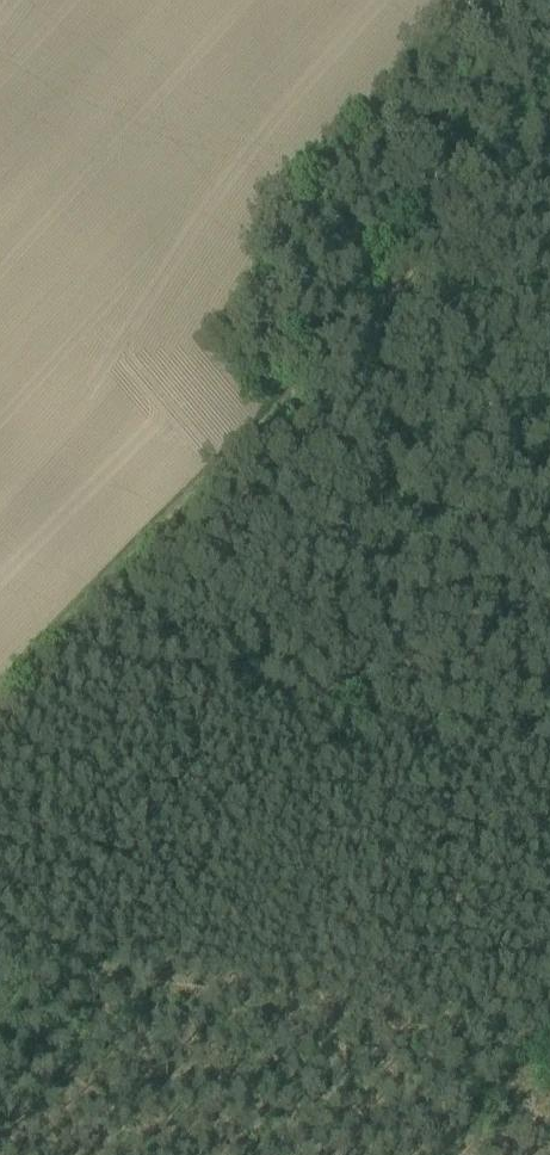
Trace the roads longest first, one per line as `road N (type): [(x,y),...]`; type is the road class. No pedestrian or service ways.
road 1 (track): [(0,942),(549,1065)]
road 2 (track): [(0,712),(288,395)]
road 3 (track): [(288,395),(549,109)]

